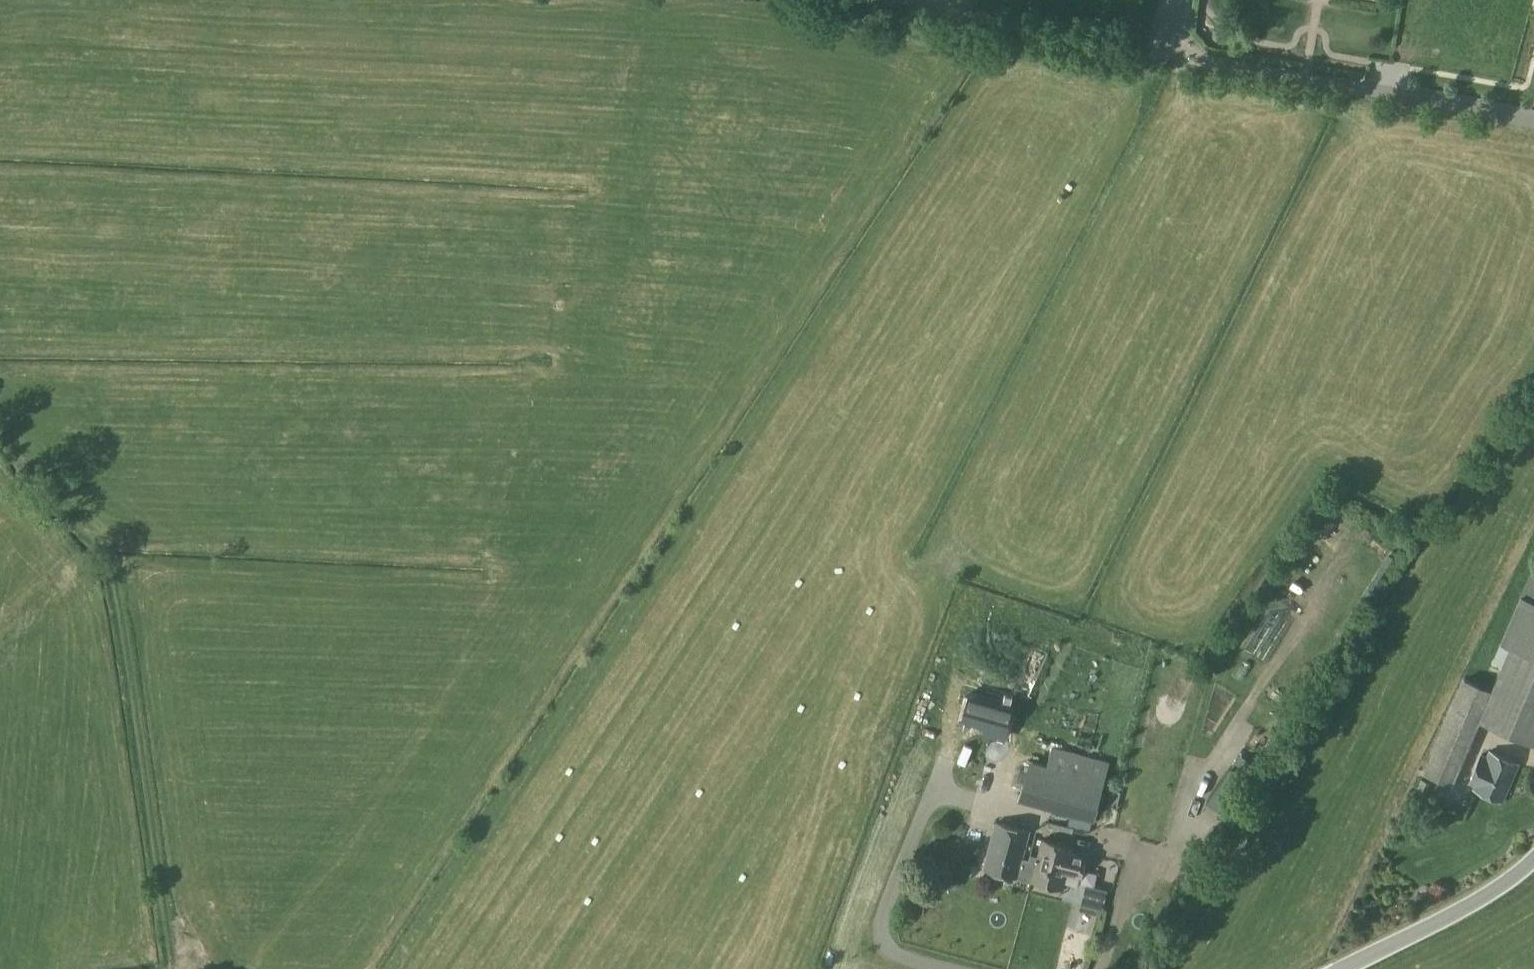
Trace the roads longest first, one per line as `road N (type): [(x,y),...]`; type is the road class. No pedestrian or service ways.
road 1 (unclassified): [(1533,122),(1179,54)]
road 2 (unclassified): [(1345,968),(1451,915),(1533,859)]

